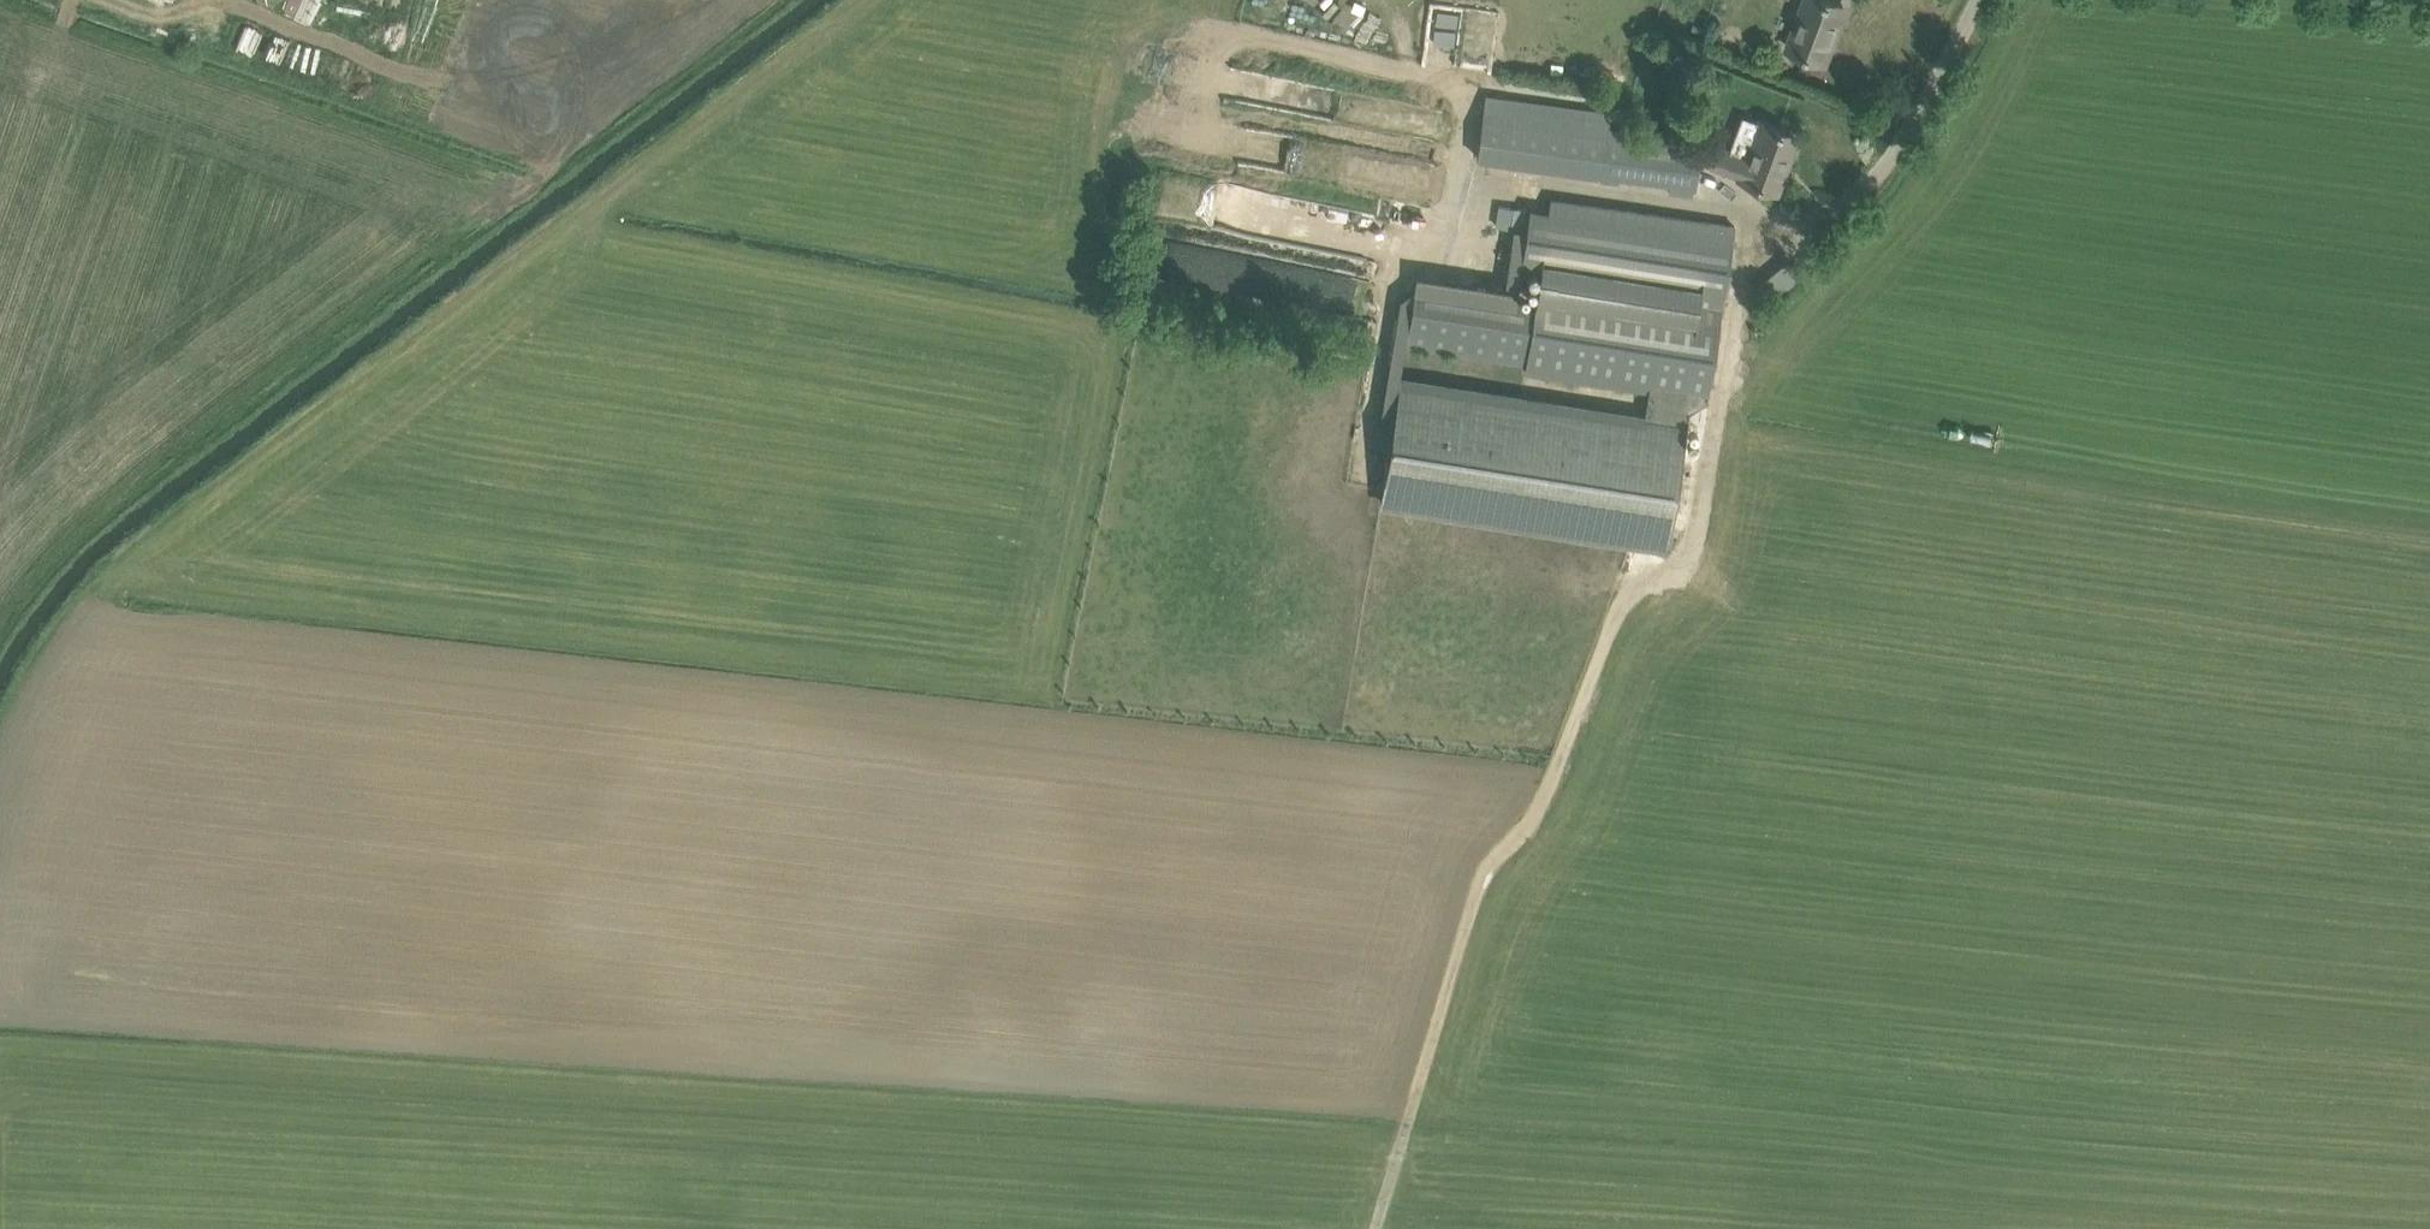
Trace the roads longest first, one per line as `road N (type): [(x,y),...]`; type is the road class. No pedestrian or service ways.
road 1 (unclassified): [(1789,233),(1855,191),(1891,152),(1979,0)]

